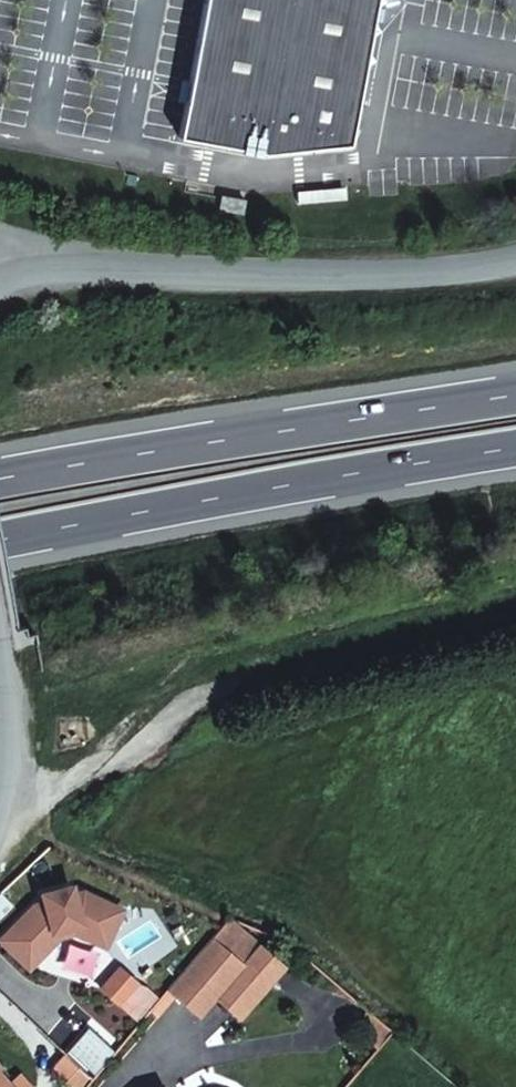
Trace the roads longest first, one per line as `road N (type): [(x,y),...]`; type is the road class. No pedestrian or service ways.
road 1 (unclassified): [(0,323),(46,287),(362,304),(515,266)]
road 2 (trunk): [(515,383),(222,432),(0,481)]
road 3 (trunk): [(0,540),(166,502),(515,447)]

